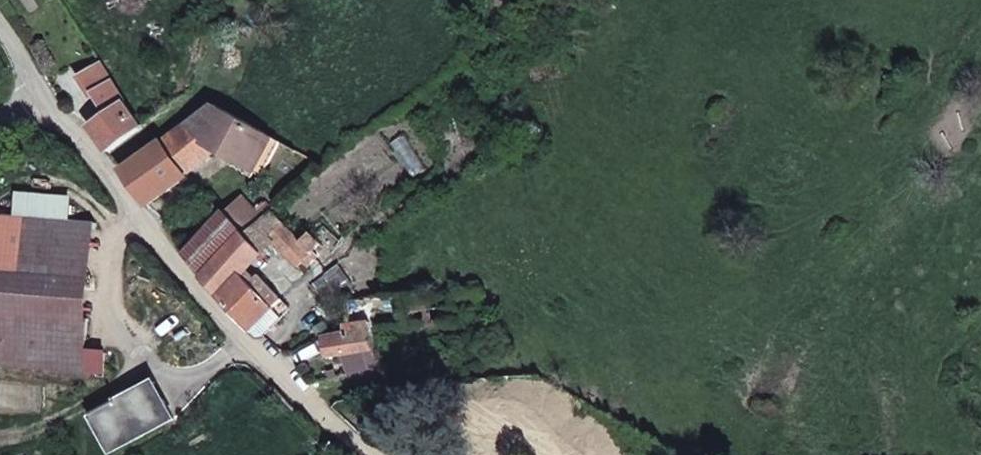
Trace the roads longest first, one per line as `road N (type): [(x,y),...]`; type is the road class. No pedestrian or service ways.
road 1 (unclassified): [(387,454),(289,379),(155,254),(50,89)]

